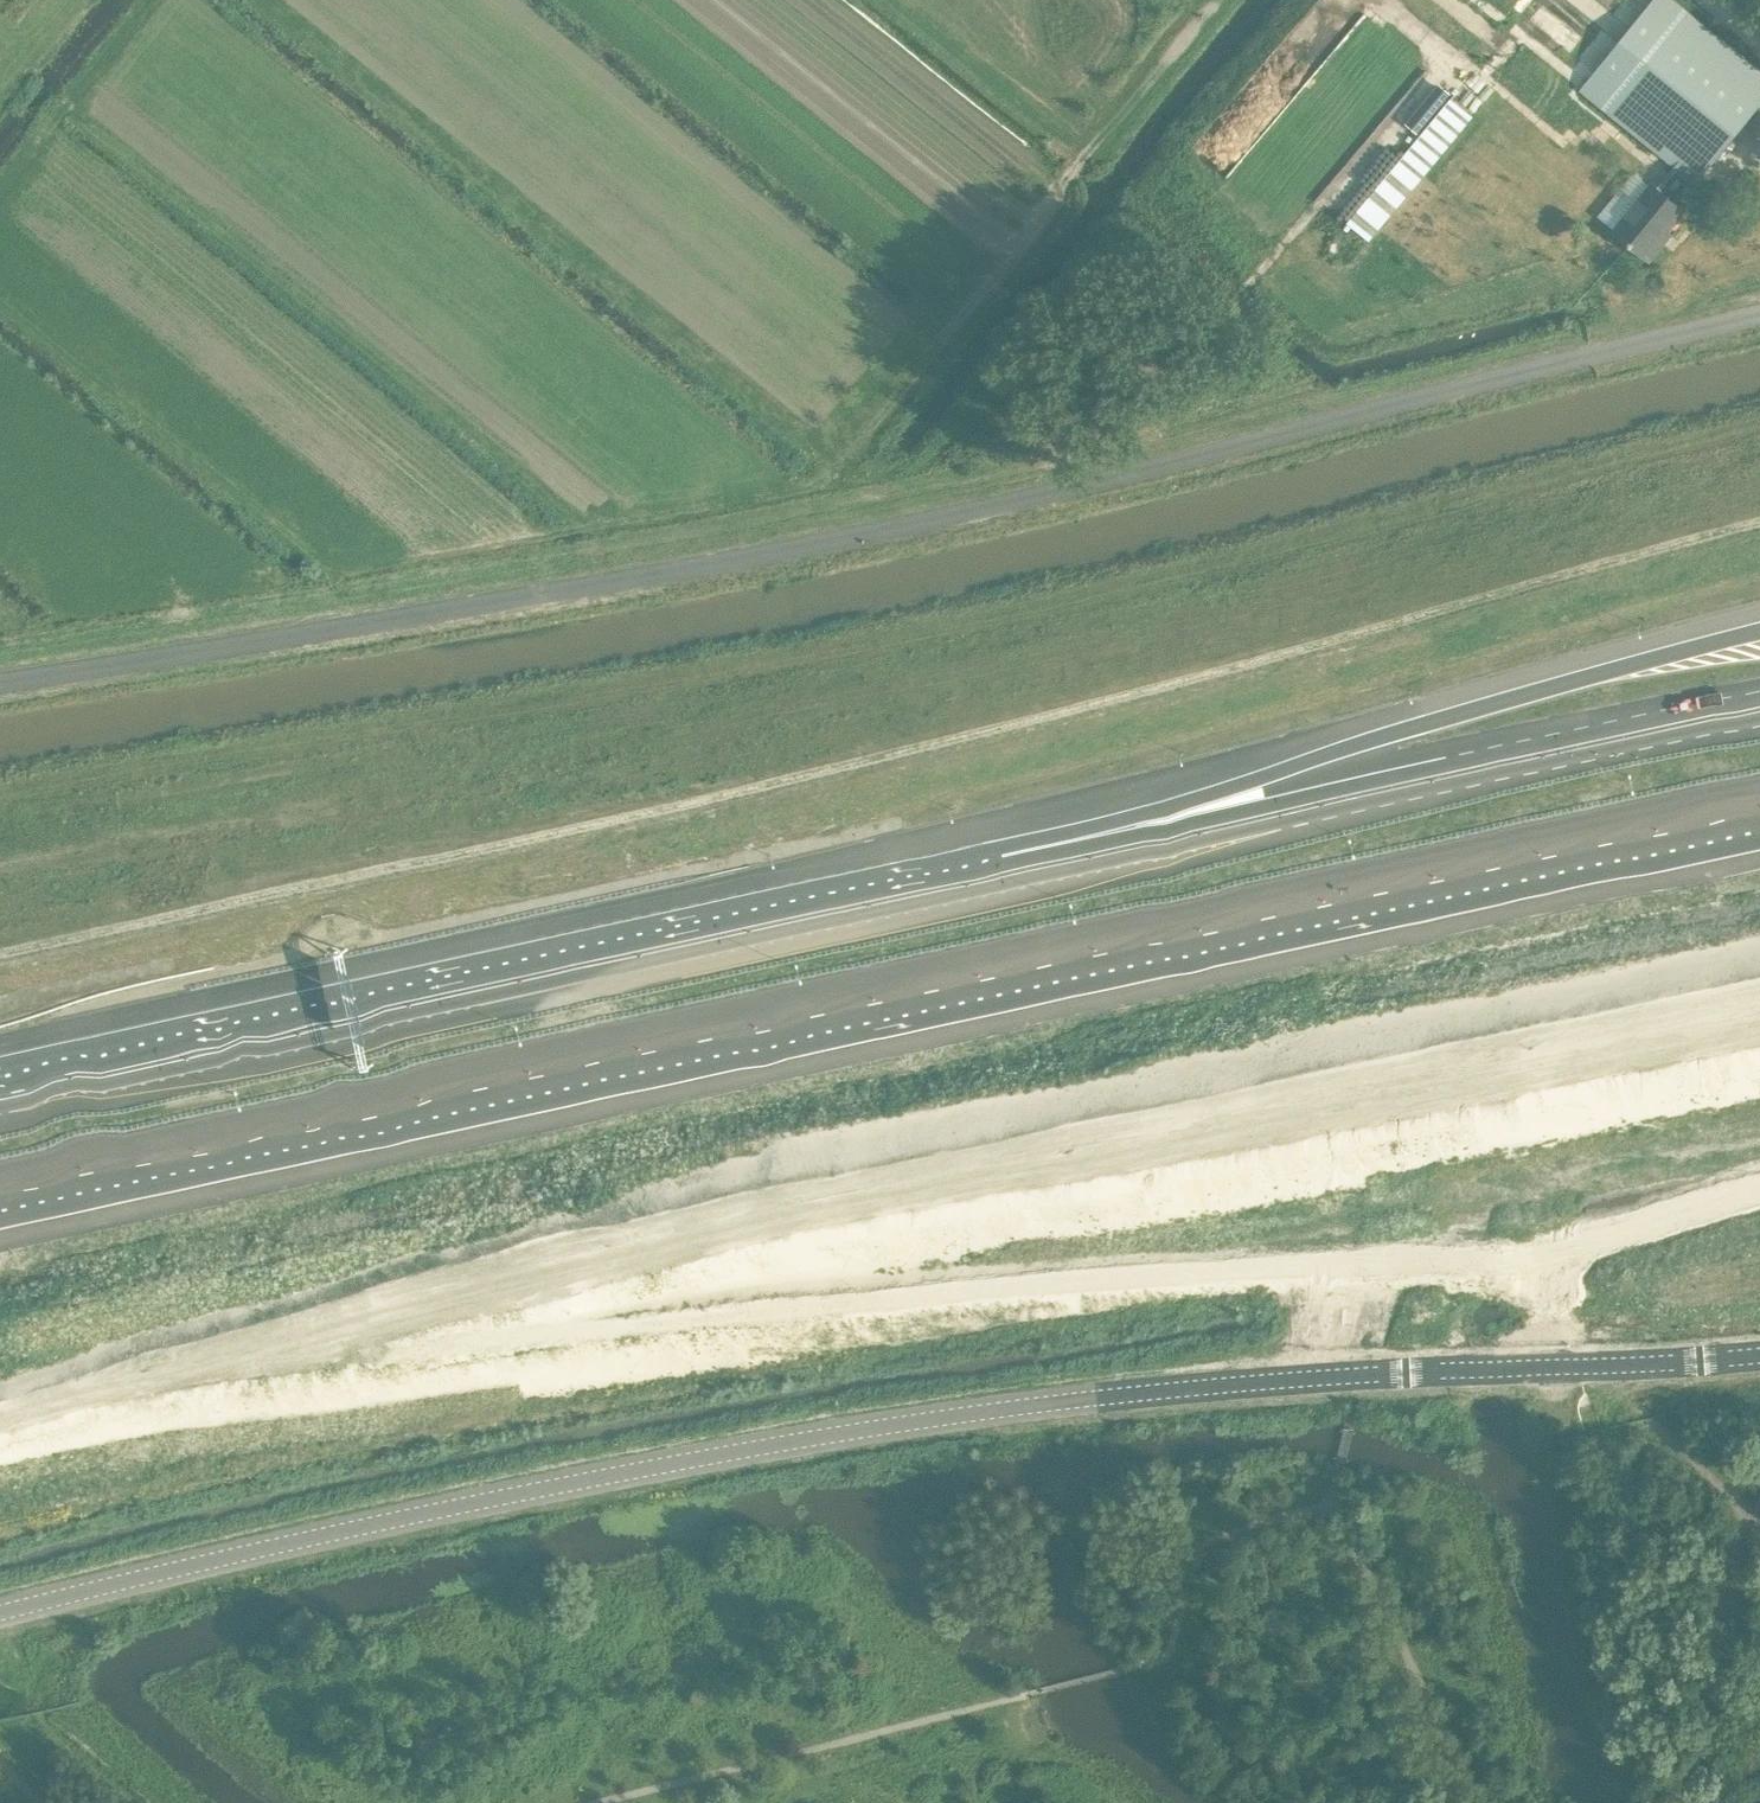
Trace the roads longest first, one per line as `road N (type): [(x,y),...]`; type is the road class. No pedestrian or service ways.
road 1 (motorway): [(0,1187),(1759,804)]
road 2 (tertiary): [(1759,1354),(1193,1387),(975,1412),(582,1480),(0,1612)]
road 3 (motorway): [(1009,880),(0,1102)]
road 4 (motorway): [(1759,635),(1433,723),(1257,781),(1009,880)]
road 5 (motorway): [(1759,710),(1009,880)]

